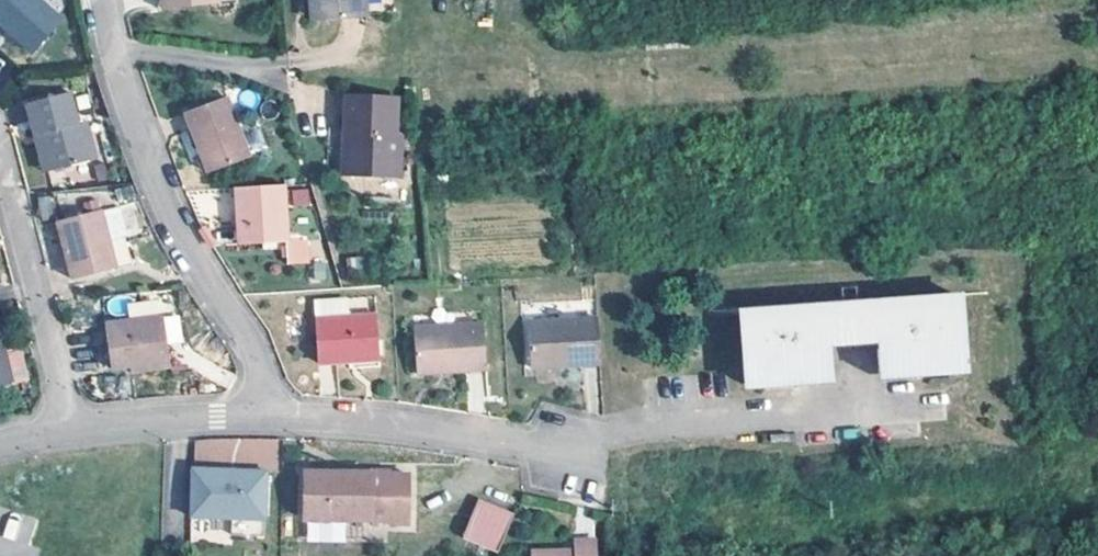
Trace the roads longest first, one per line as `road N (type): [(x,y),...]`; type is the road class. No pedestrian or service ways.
road 1 (residential): [(920,410),(642,428),(523,444),(380,423),(238,415)]
road 2 (residential): [(111,46),(147,159),(202,276),(259,369),(255,400),(238,415)]
road 3 (residential): [(0,144),(76,433)]
road 4 (residential): [(111,46),(279,73)]
road 5 (residential): [(238,415),(76,433)]

